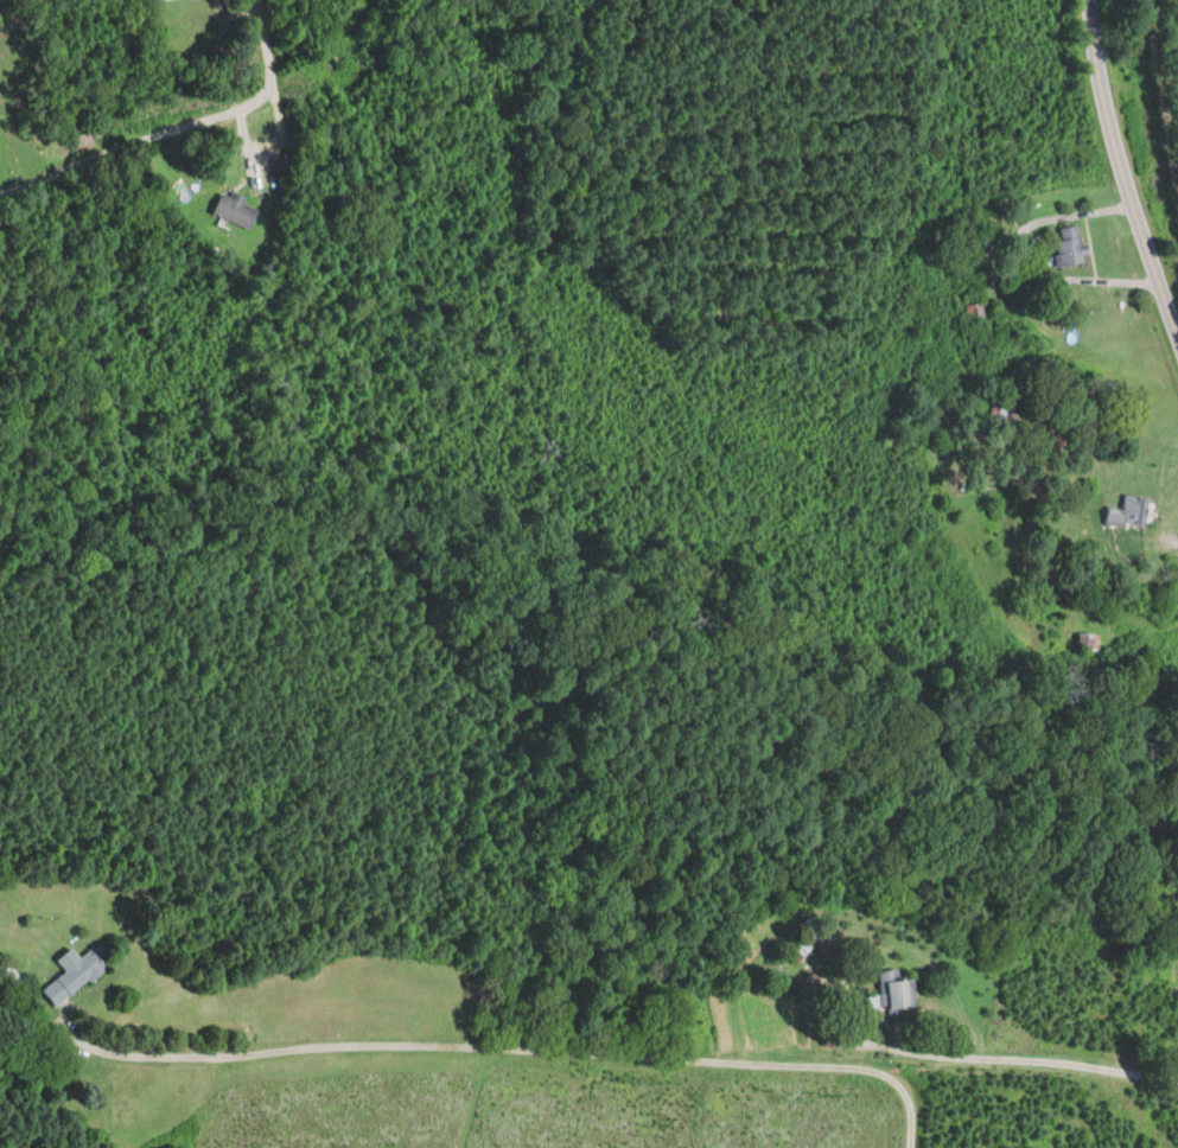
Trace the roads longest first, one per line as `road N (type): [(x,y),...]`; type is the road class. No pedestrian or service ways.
road 1 (residential): [(253,0),(267,69),(251,100),(0,191)]
road 2 (secondary): [(1177,335),(1097,82),(1088,0)]

